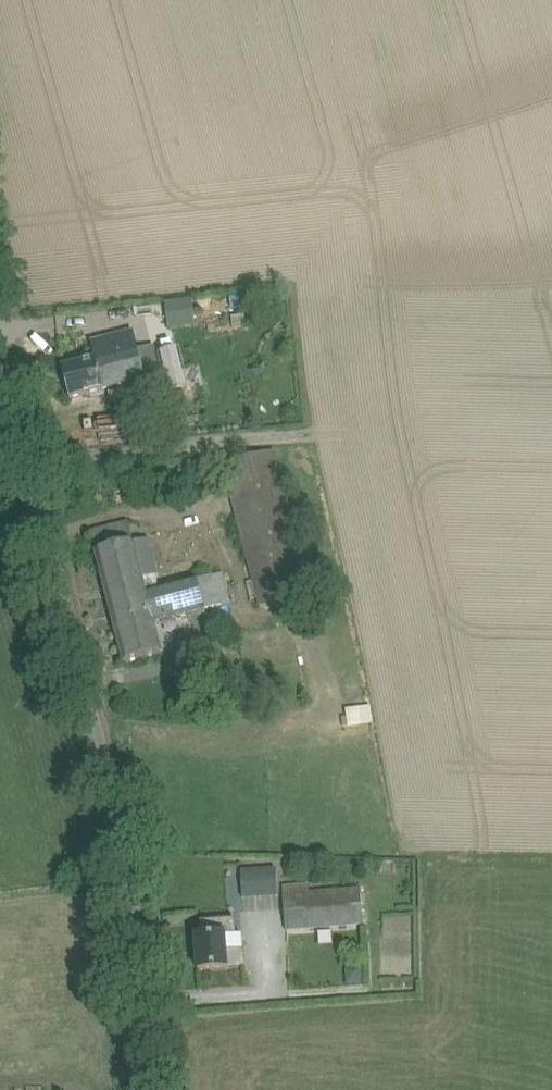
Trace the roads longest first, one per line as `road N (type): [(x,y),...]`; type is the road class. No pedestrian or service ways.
road 1 (unclassified): [(153,1089),(140,908),(0,333)]

